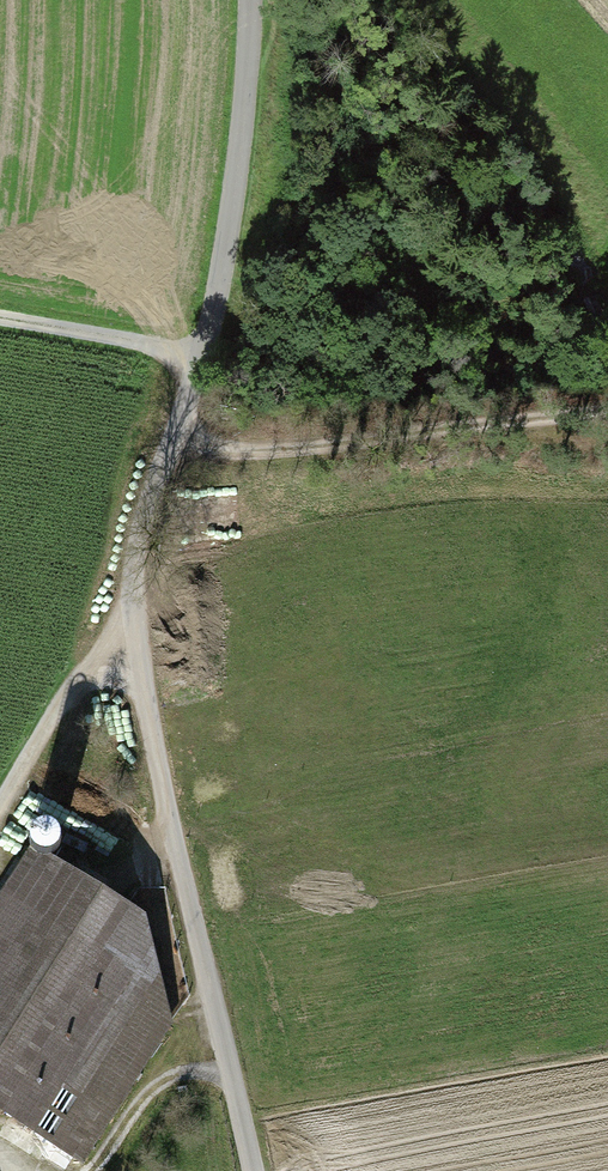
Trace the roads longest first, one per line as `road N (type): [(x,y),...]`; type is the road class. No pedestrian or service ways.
road 1 (unclassified): [(251,0),(216,284),(134,596),(139,676),(250,1170)]
road 2 (track): [(0,811),(134,596),(231,559),(342,536),(514,521)]
road 3 (track): [(171,441),(367,442),(607,410)]
road 4 (track): [(0,319),(198,355)]

